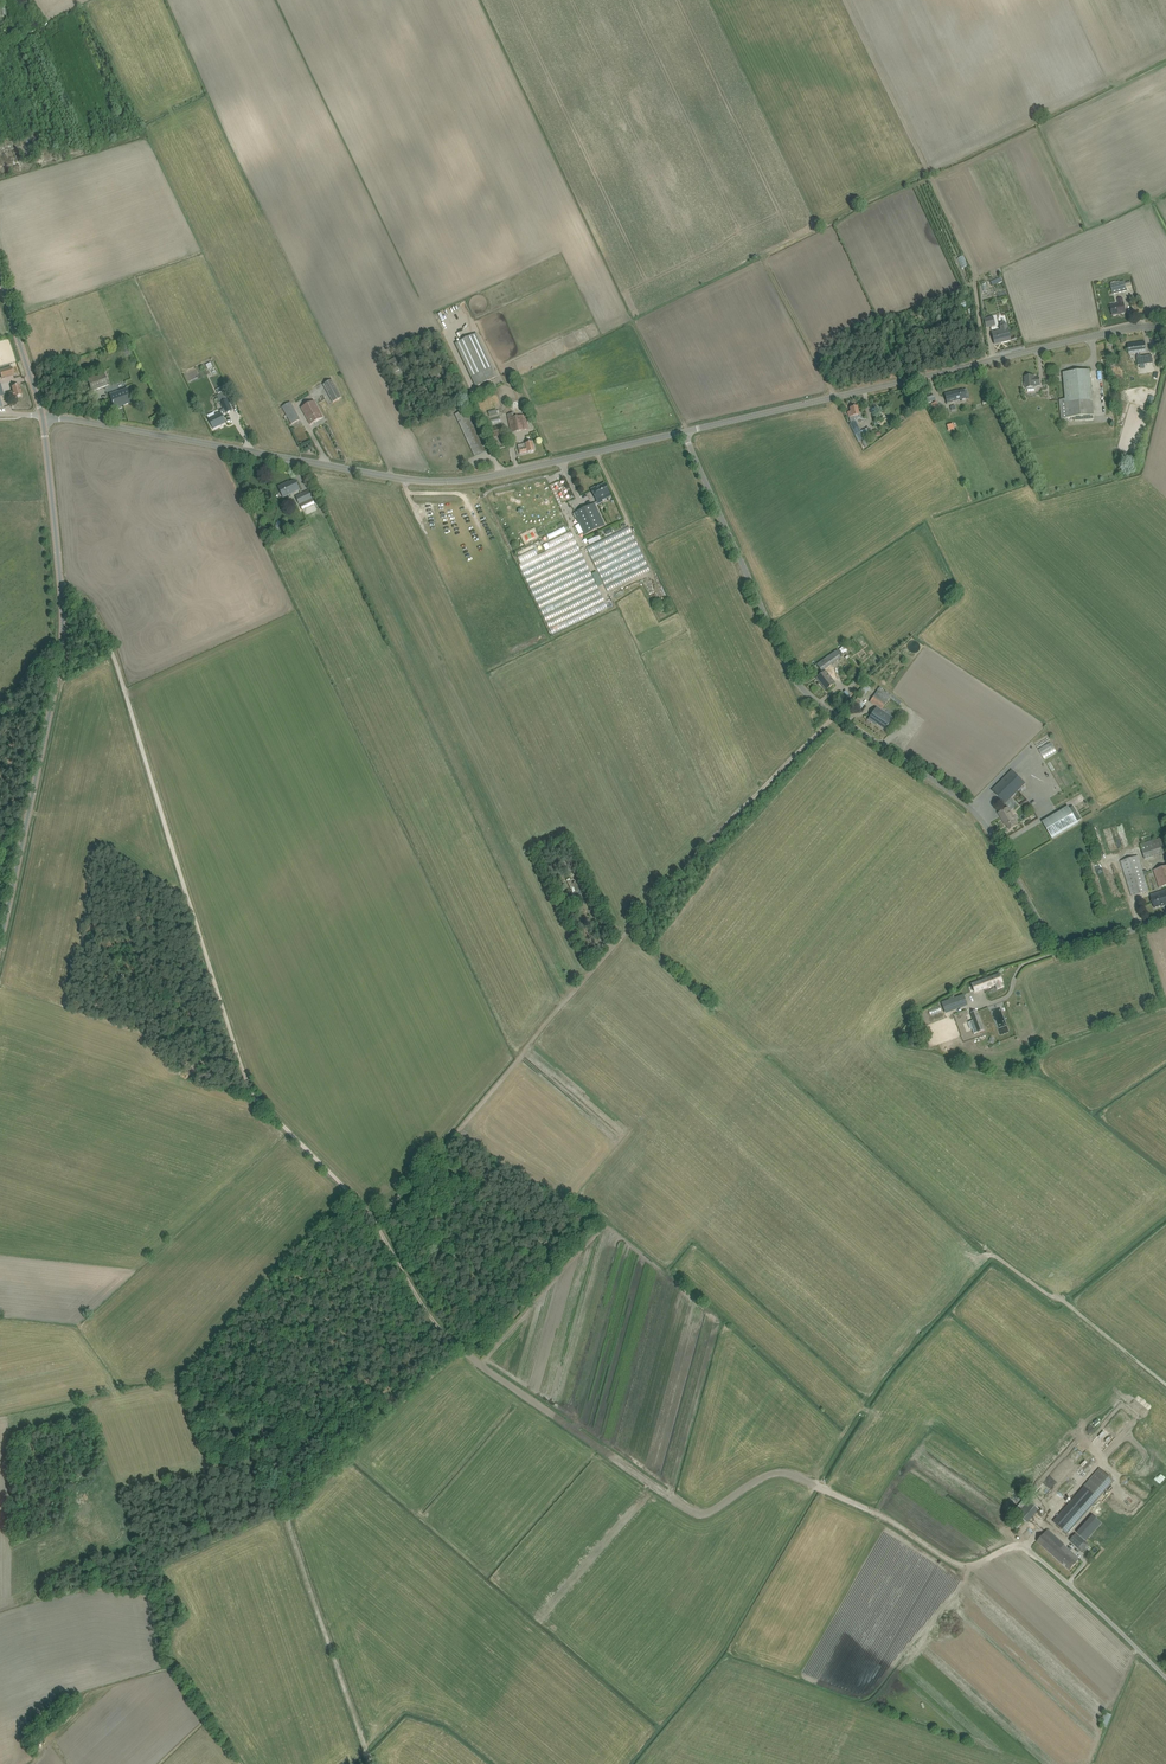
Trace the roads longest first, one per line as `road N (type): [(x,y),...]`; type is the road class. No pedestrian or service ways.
road 1 (track): [(1021,1547),(961,1567),(893,1521),(794,1476),(760,1481),(702,1518),(486,1369),(442,1329),(378,1222)]
road 2 (unclassified): [(1165,922),(1063,949),(970,809),(801,692),(685,434)]
road 3 (track): [(59,588),(80,593),(112,652),(250,1088),(378,1222)]
road 4 (track): [(378,1222),(631,926),(836,717)]
road 5 (tertiary): [(39,414),(433,484),(685,434)]
road 6 (track): [(371,1763),(287,1520),(349,1402),(381,1226)]
road 7 (tertiary): [(0,954),(60,667),(39,414)]
road 8 (tertiary): [(685,434),(985,361),(1165,329)]
road 9 (unclassified): [(1165,1679),(1021,1547)]
road 10 (tertiary): [(39,414),(0,281)]

